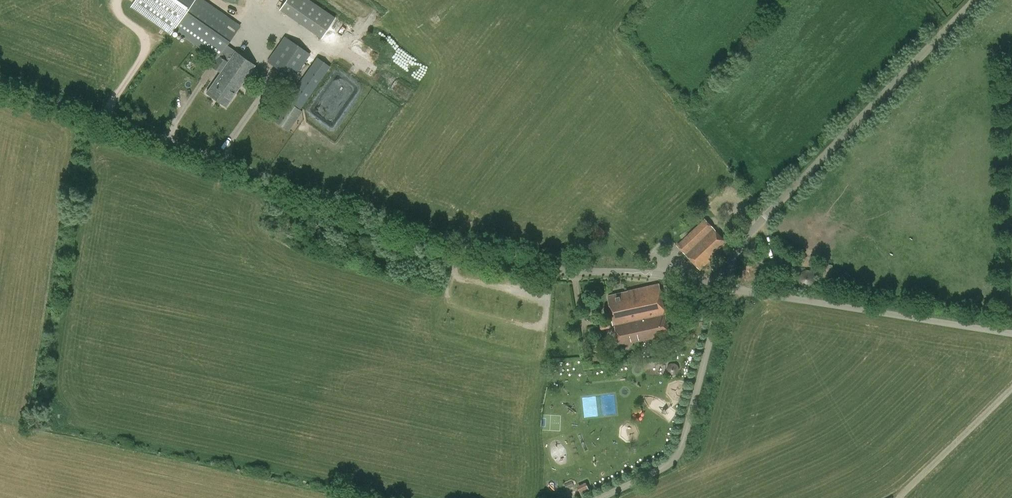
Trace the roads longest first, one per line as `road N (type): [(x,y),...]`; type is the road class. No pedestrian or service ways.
road 1 (unclassified): [(724,286),(488,256),(0,82)]
road 2 (unclassified): [(724,286),(741,244),(768,214),(976,0)]
road 3 (unclassified): [(1011,334),(724,286)]
road 4 (unclassified): [(599,497),(675,457),(724,286)]

